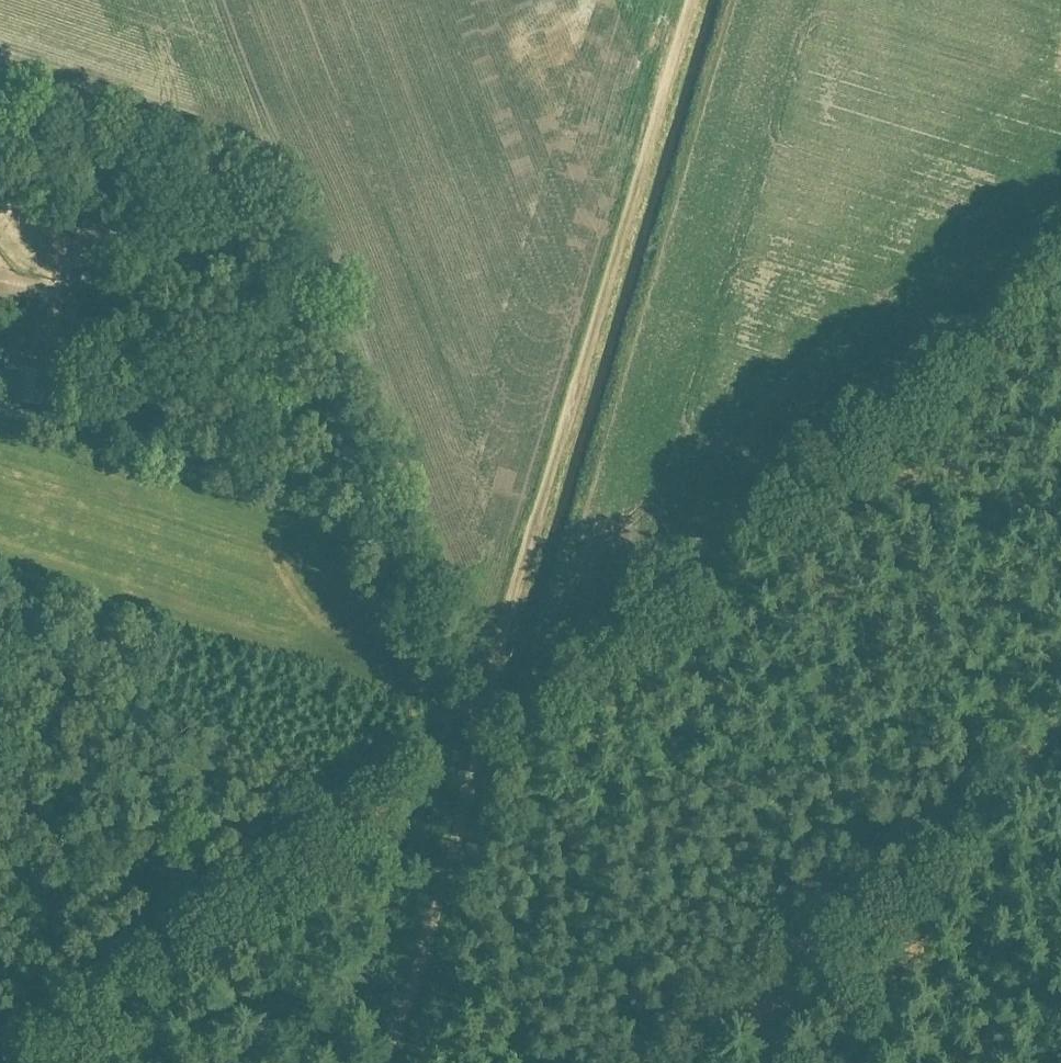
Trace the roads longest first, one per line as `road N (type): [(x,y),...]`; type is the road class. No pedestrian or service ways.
road 1 (track): [(382,1062),(696,0)]

